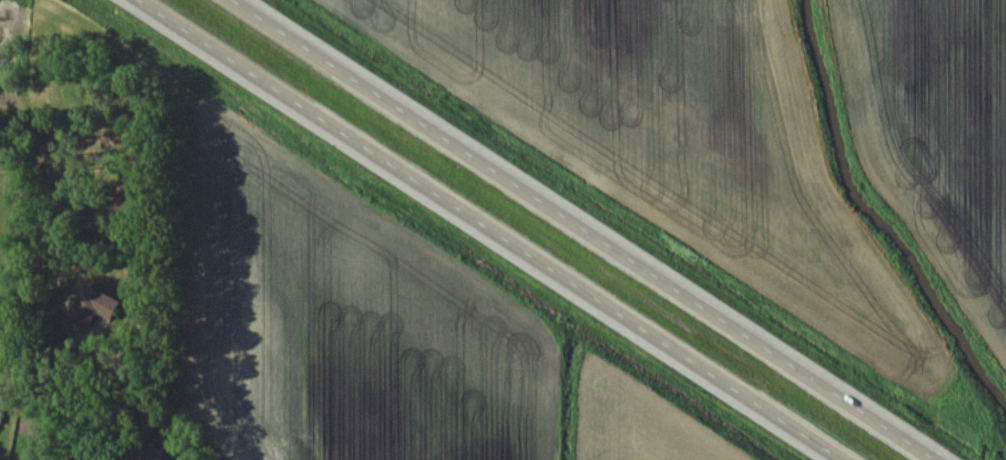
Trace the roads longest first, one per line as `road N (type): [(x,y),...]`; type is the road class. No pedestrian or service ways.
road 1 (trunk): [(139,0),(843,459)]
road 2 (trunk): [(935,459),(232,0)]

